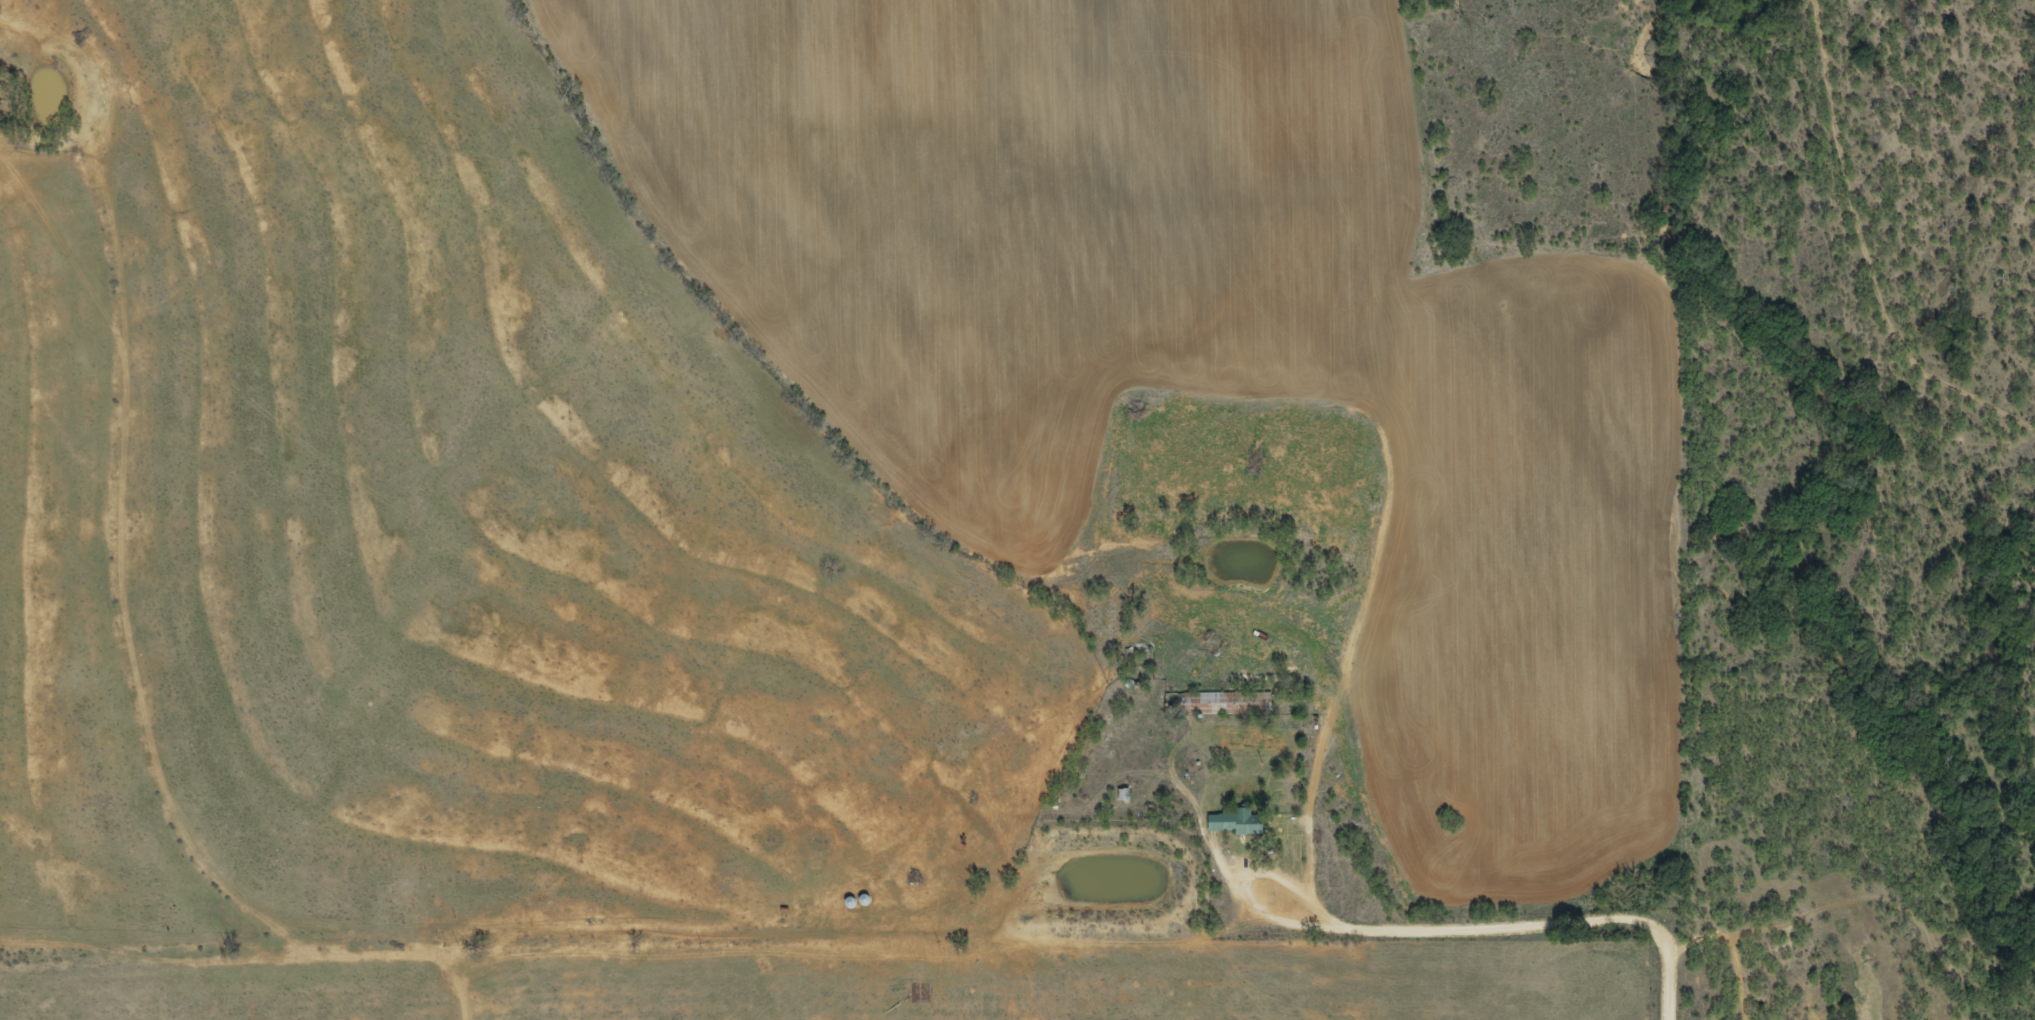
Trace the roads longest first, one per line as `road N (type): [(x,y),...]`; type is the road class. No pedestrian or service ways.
road 1 (residential): [(1648,983),(1593,958),(1339,953),(1299,927),(1244,797)]

